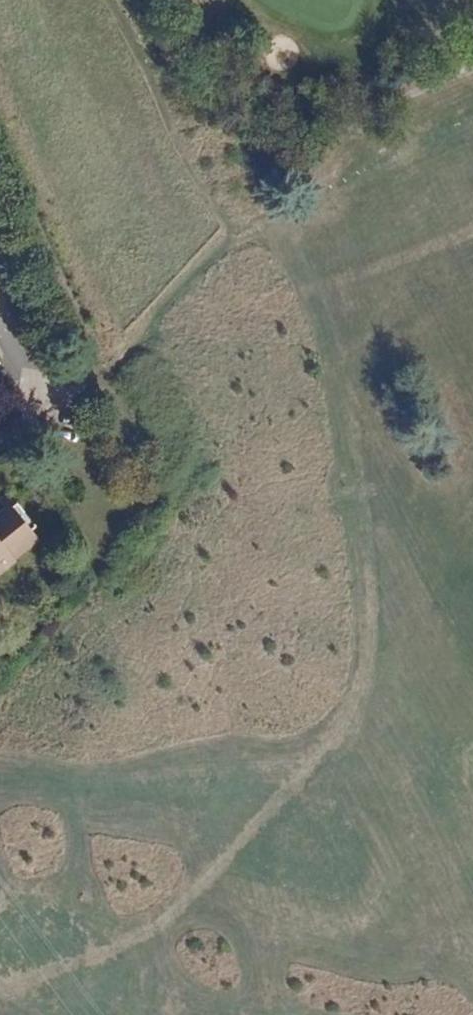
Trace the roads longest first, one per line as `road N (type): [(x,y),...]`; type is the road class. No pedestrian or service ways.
road 1 (residential): [(0,317),(34,400),(0,436)]

